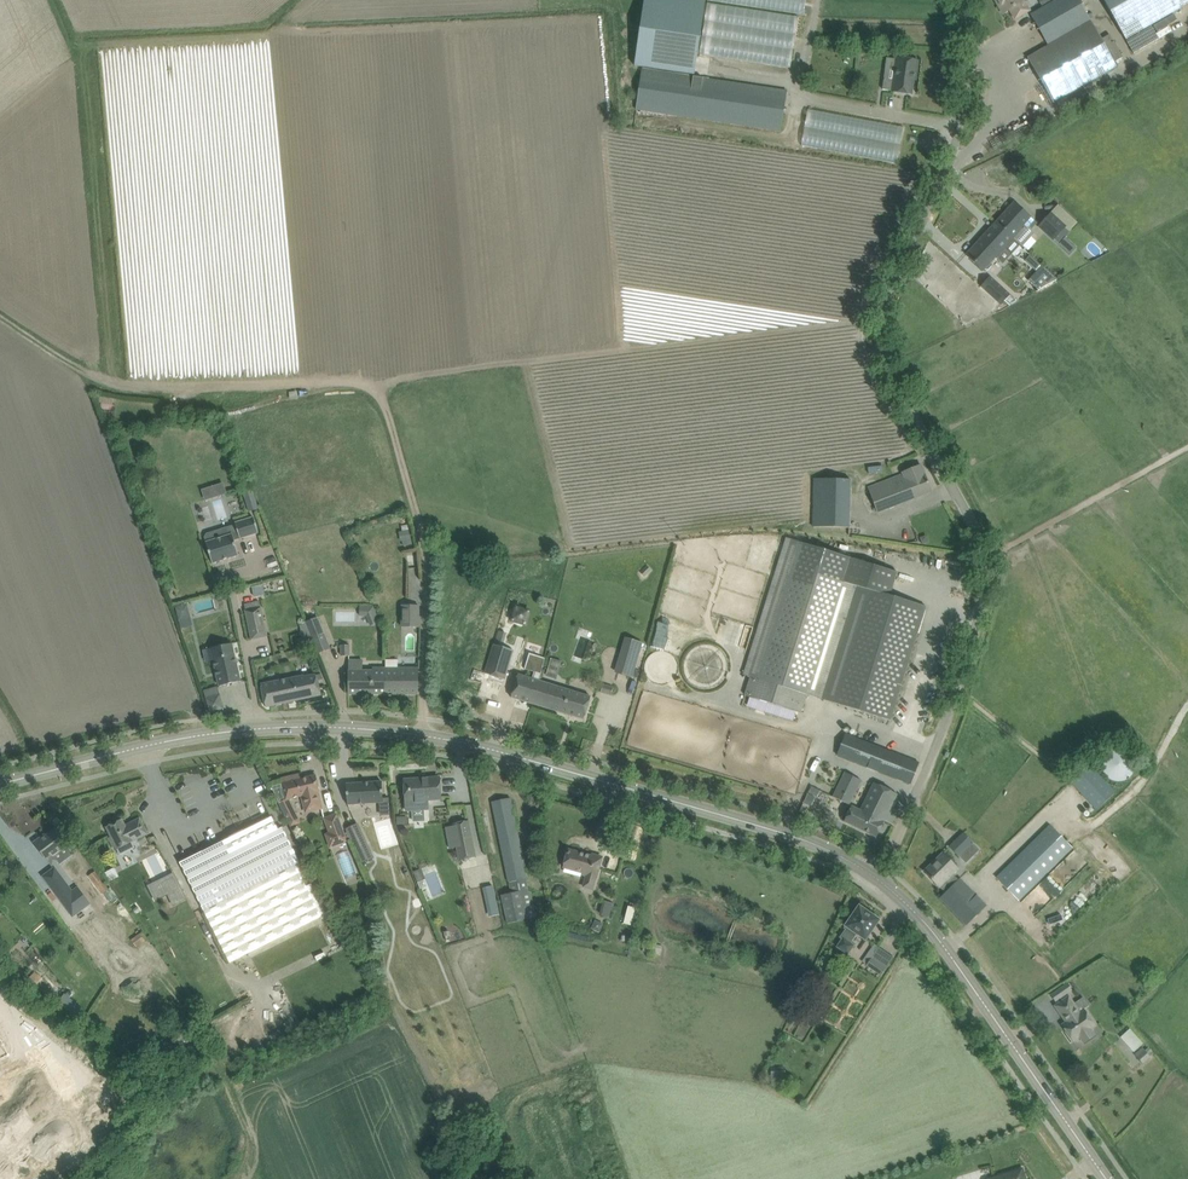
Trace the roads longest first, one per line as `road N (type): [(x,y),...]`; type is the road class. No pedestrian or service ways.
road 1 (unclassified): [(883,880),(955,700),(976,598),(974,523),(883,343),(879,319),(881,294),(960,90),(961,0)]
road 2 (secondary): [(883,880),(769,828),(414,734)]
road 3 (secondary): [(0,784),(207,734),(293,726),(414,734)]
road 4 (track): [(948,951),(1003,903),(984,881),(1060,807),(1088,834),(1133,802),(1187,707)]
road 5 (secondary): [(1108,1178),(929,924),(883,880)]

